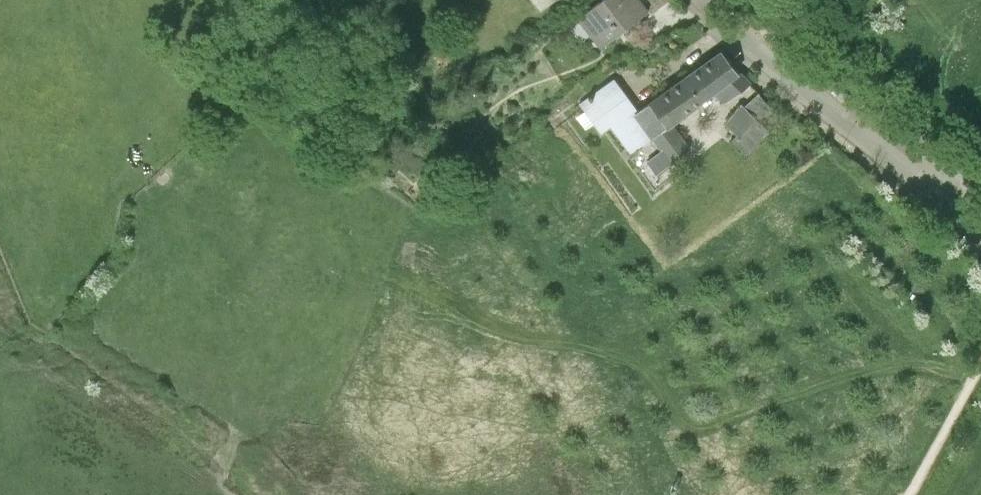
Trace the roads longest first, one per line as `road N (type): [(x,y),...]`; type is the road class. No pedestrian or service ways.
road 1 (residential): [(714,0),(803,86),(918,173)]
road 2 (track): [(918,494),(980,372)]

